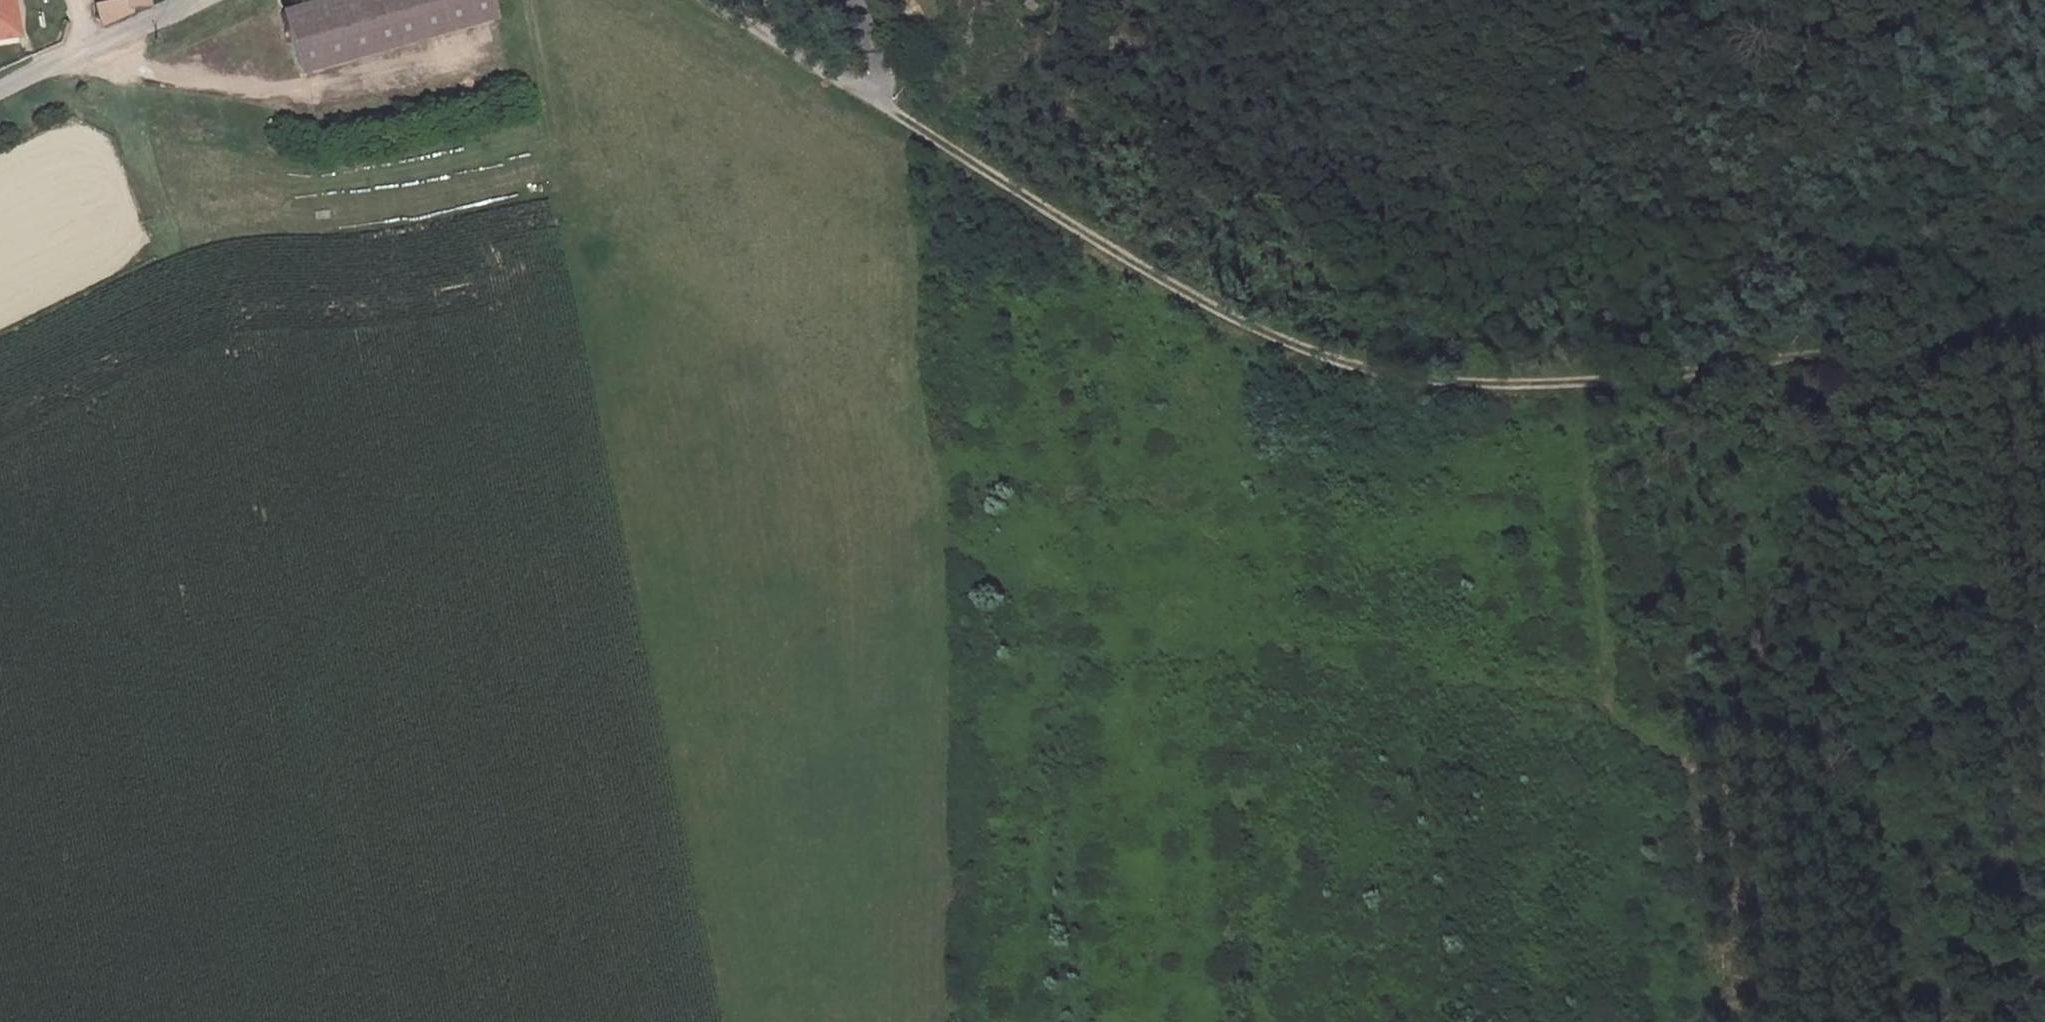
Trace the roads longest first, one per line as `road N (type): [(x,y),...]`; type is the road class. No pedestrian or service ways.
road 1 (track): [(711,0),(1179,282),(1322,355),(1593,389),(1816,354),(2044,350)]
road 2 (residential): [(0,90),(201,0)]

